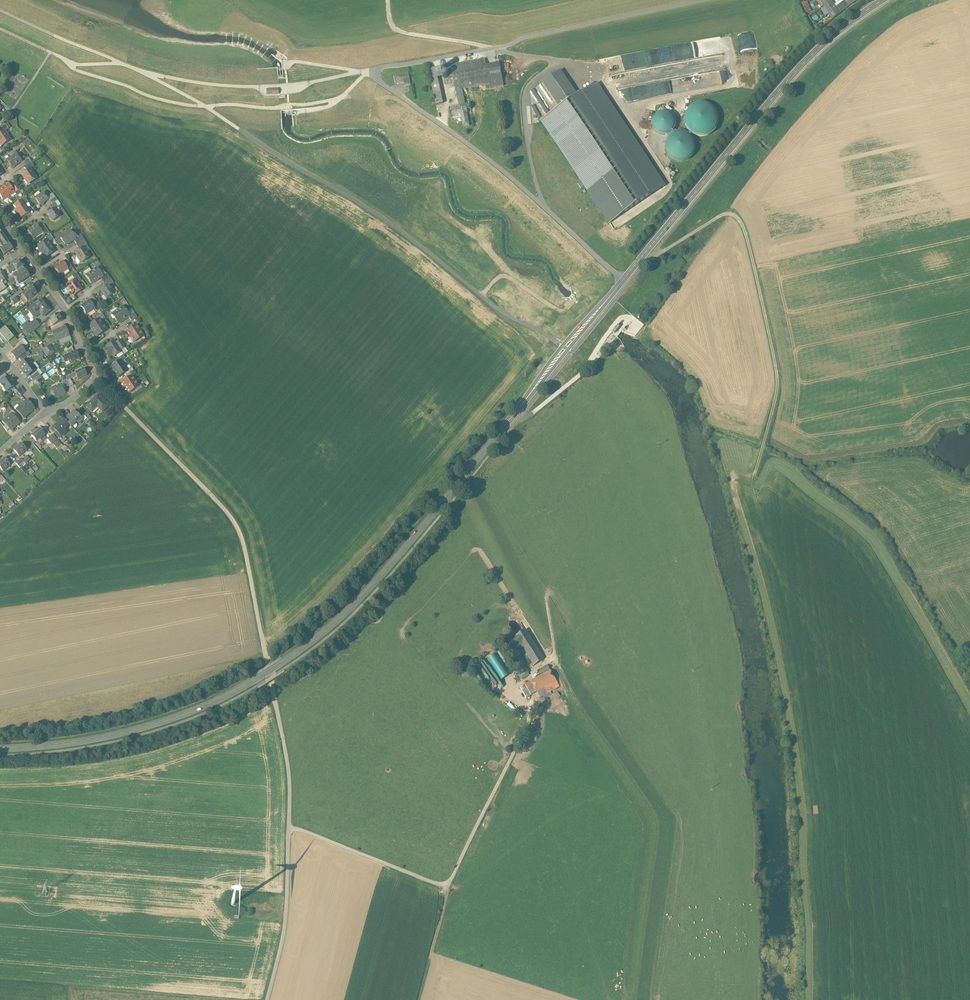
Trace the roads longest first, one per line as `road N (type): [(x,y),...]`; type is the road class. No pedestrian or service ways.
road 1 (secondary): [(886,0),(792,78),(338,621),(264,675),(173,720),(116,736),(0,750)]
road 2 (track): [(626,281),(489,159),(379,84),(375,71),(710,0)]
road 3 (unclassified): [(130,412),(228,513),(243,540),(290,789),(287,916),(268,999)]
road 4 (track): [(647,255),(721,215),(736,215),(745,226),(778,388),(756,473)]
road 5 (track): [(388,0),(399,31),(591,71),(655,154)]
road 6 (track): [(546,209),(535,184),(523,102),(528,84),(556,62)]

